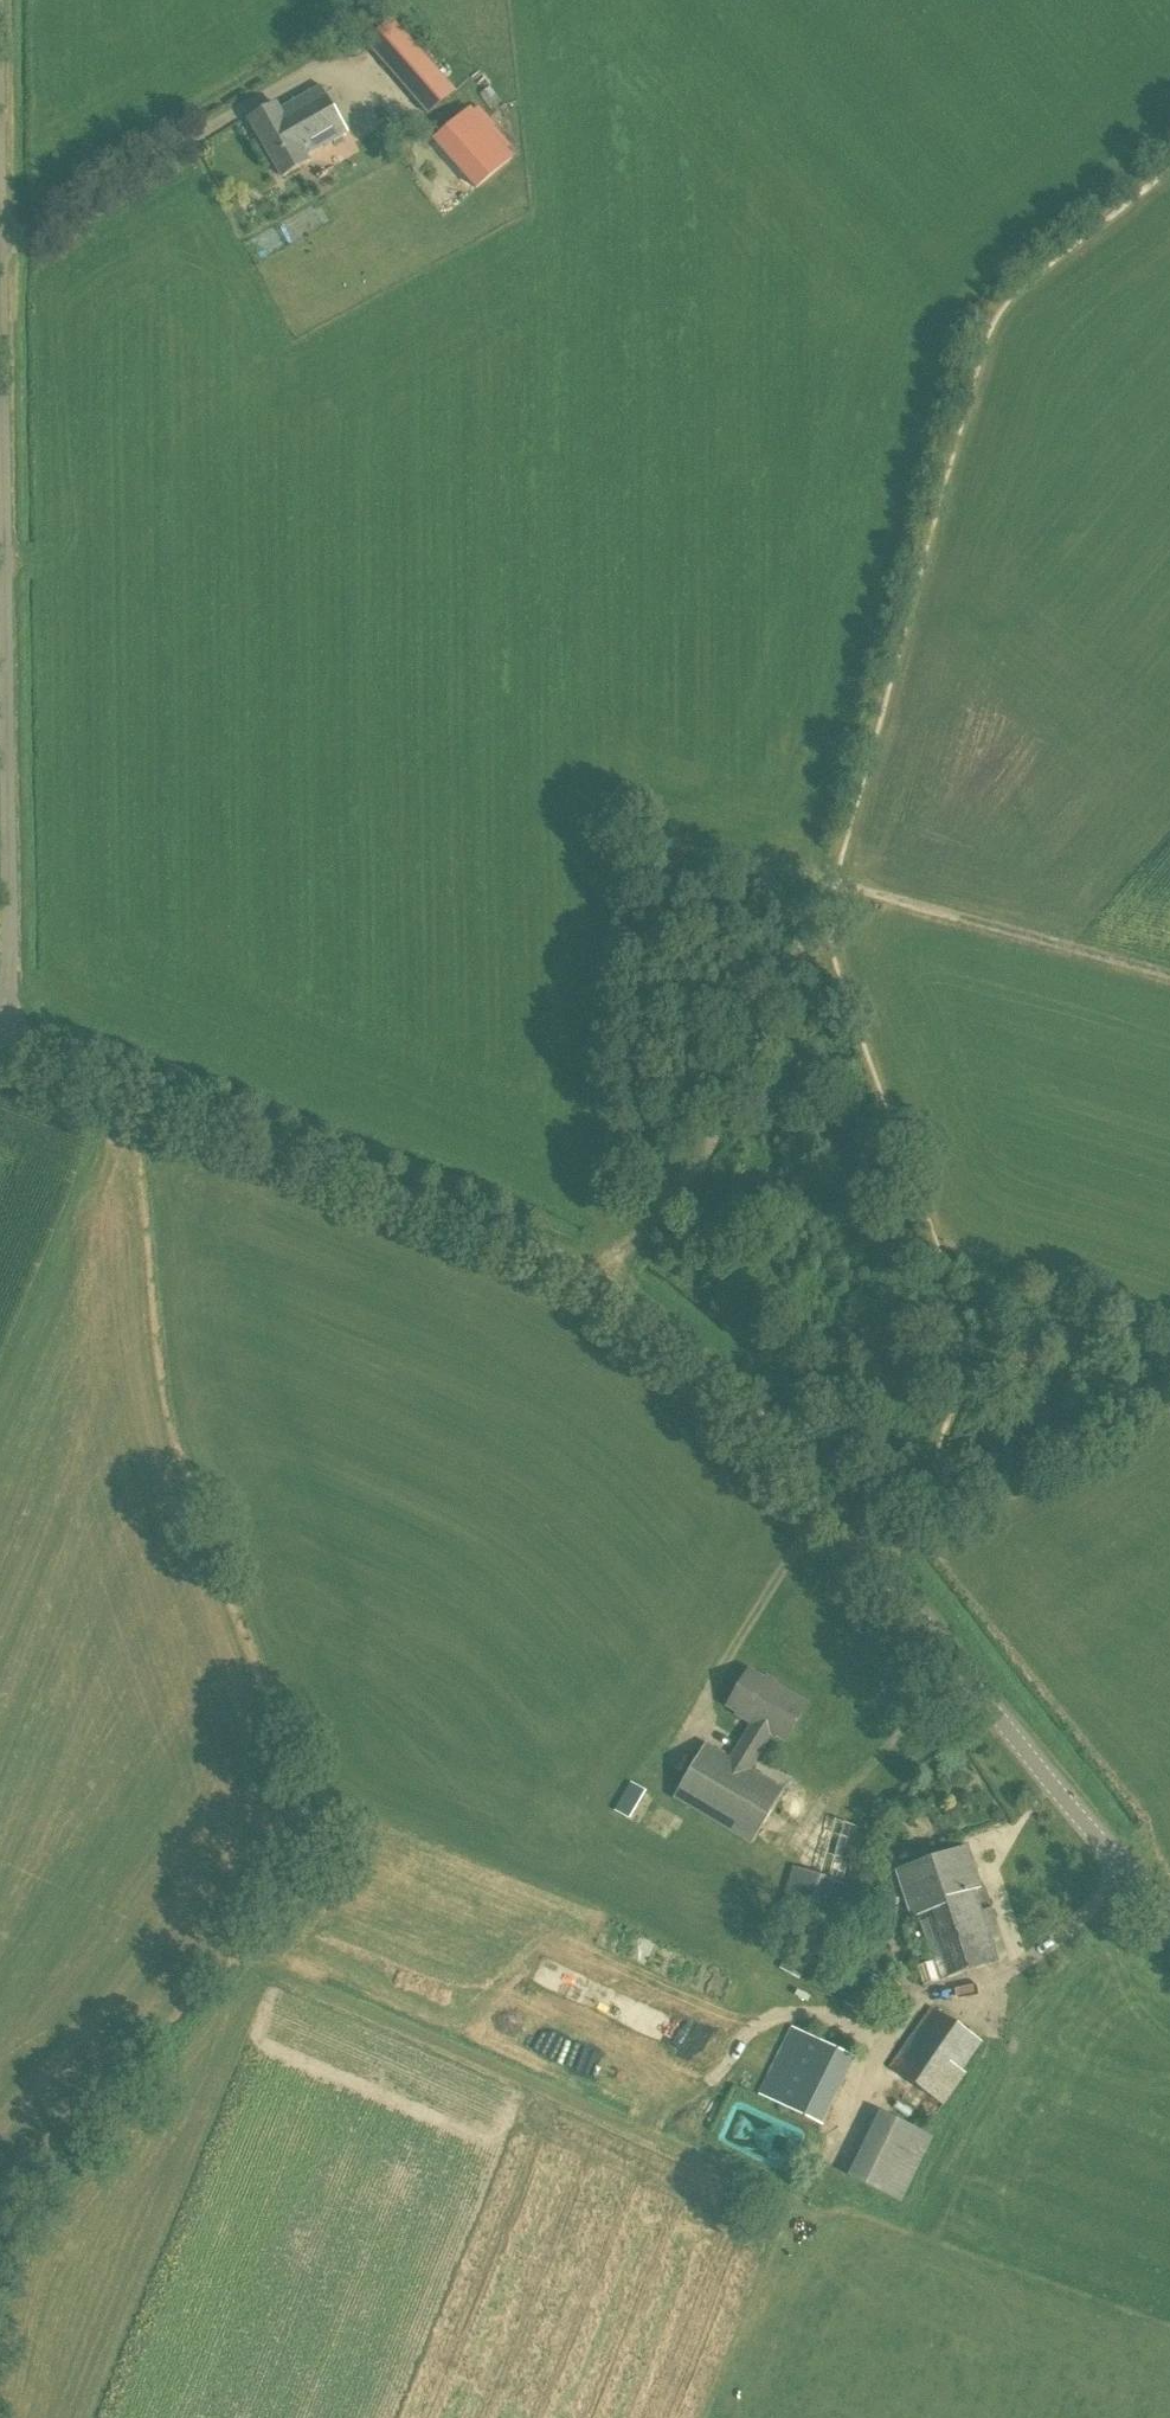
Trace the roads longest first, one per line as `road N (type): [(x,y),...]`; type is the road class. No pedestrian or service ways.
road 1 (tertiary): [(1169,1911),(1138,1886),(794,1457),(661,1325),(545,1253),(5,1036)]
road 2 (unclassified): [(5,1036),(0,769)]

